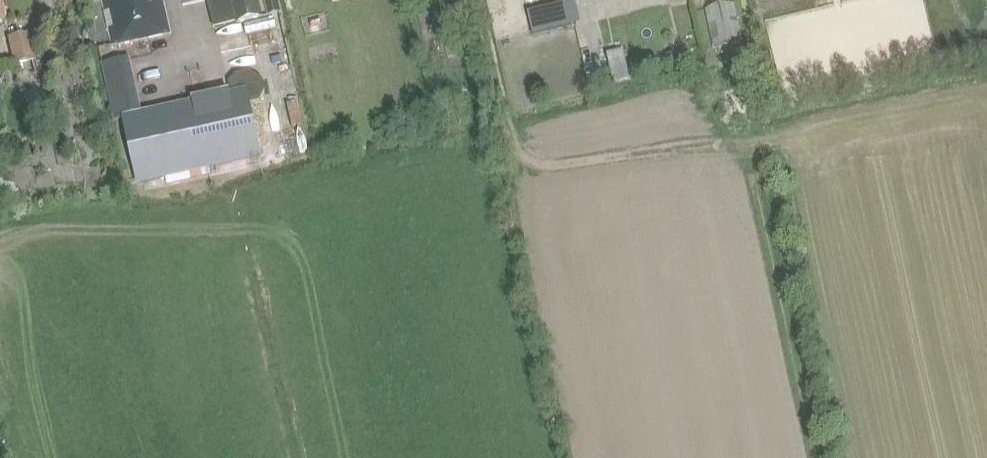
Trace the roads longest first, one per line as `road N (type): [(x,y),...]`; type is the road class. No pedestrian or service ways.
road 1 (track): [(522,155),(550,167),(707,144)]
road 2 (track): [(478,0),(522,155)]

